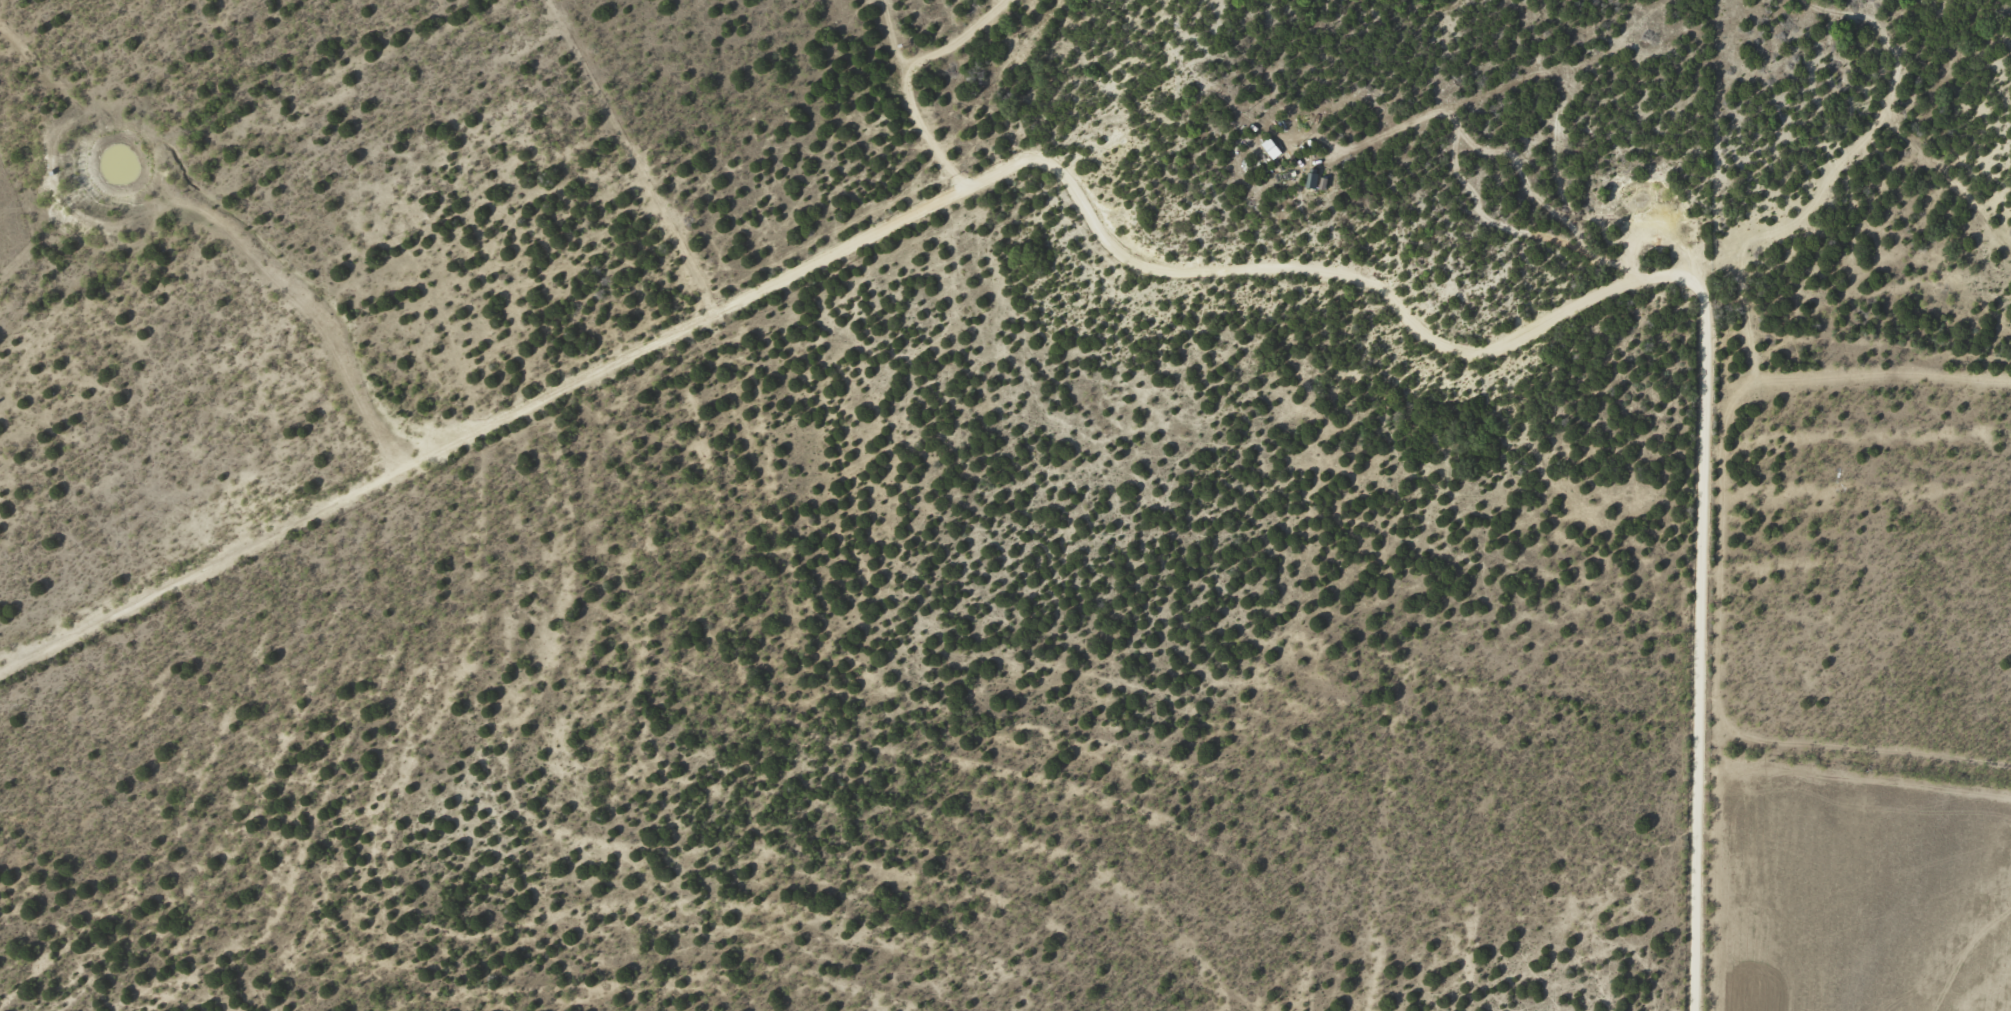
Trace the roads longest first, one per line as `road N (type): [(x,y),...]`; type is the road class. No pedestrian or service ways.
road 1 (residential): [(1697,1010),(1709,324),(1704,292),(1674,276),(1604,294),(1500,349),(1457,350),(1422,331),(1395,298),(1353,278),(1145,267),(1109,235),(1060,168),(1034,157),(0,672)]
road 2 (track): [(1008,0),(910,71),(906,87),(961,194)]

